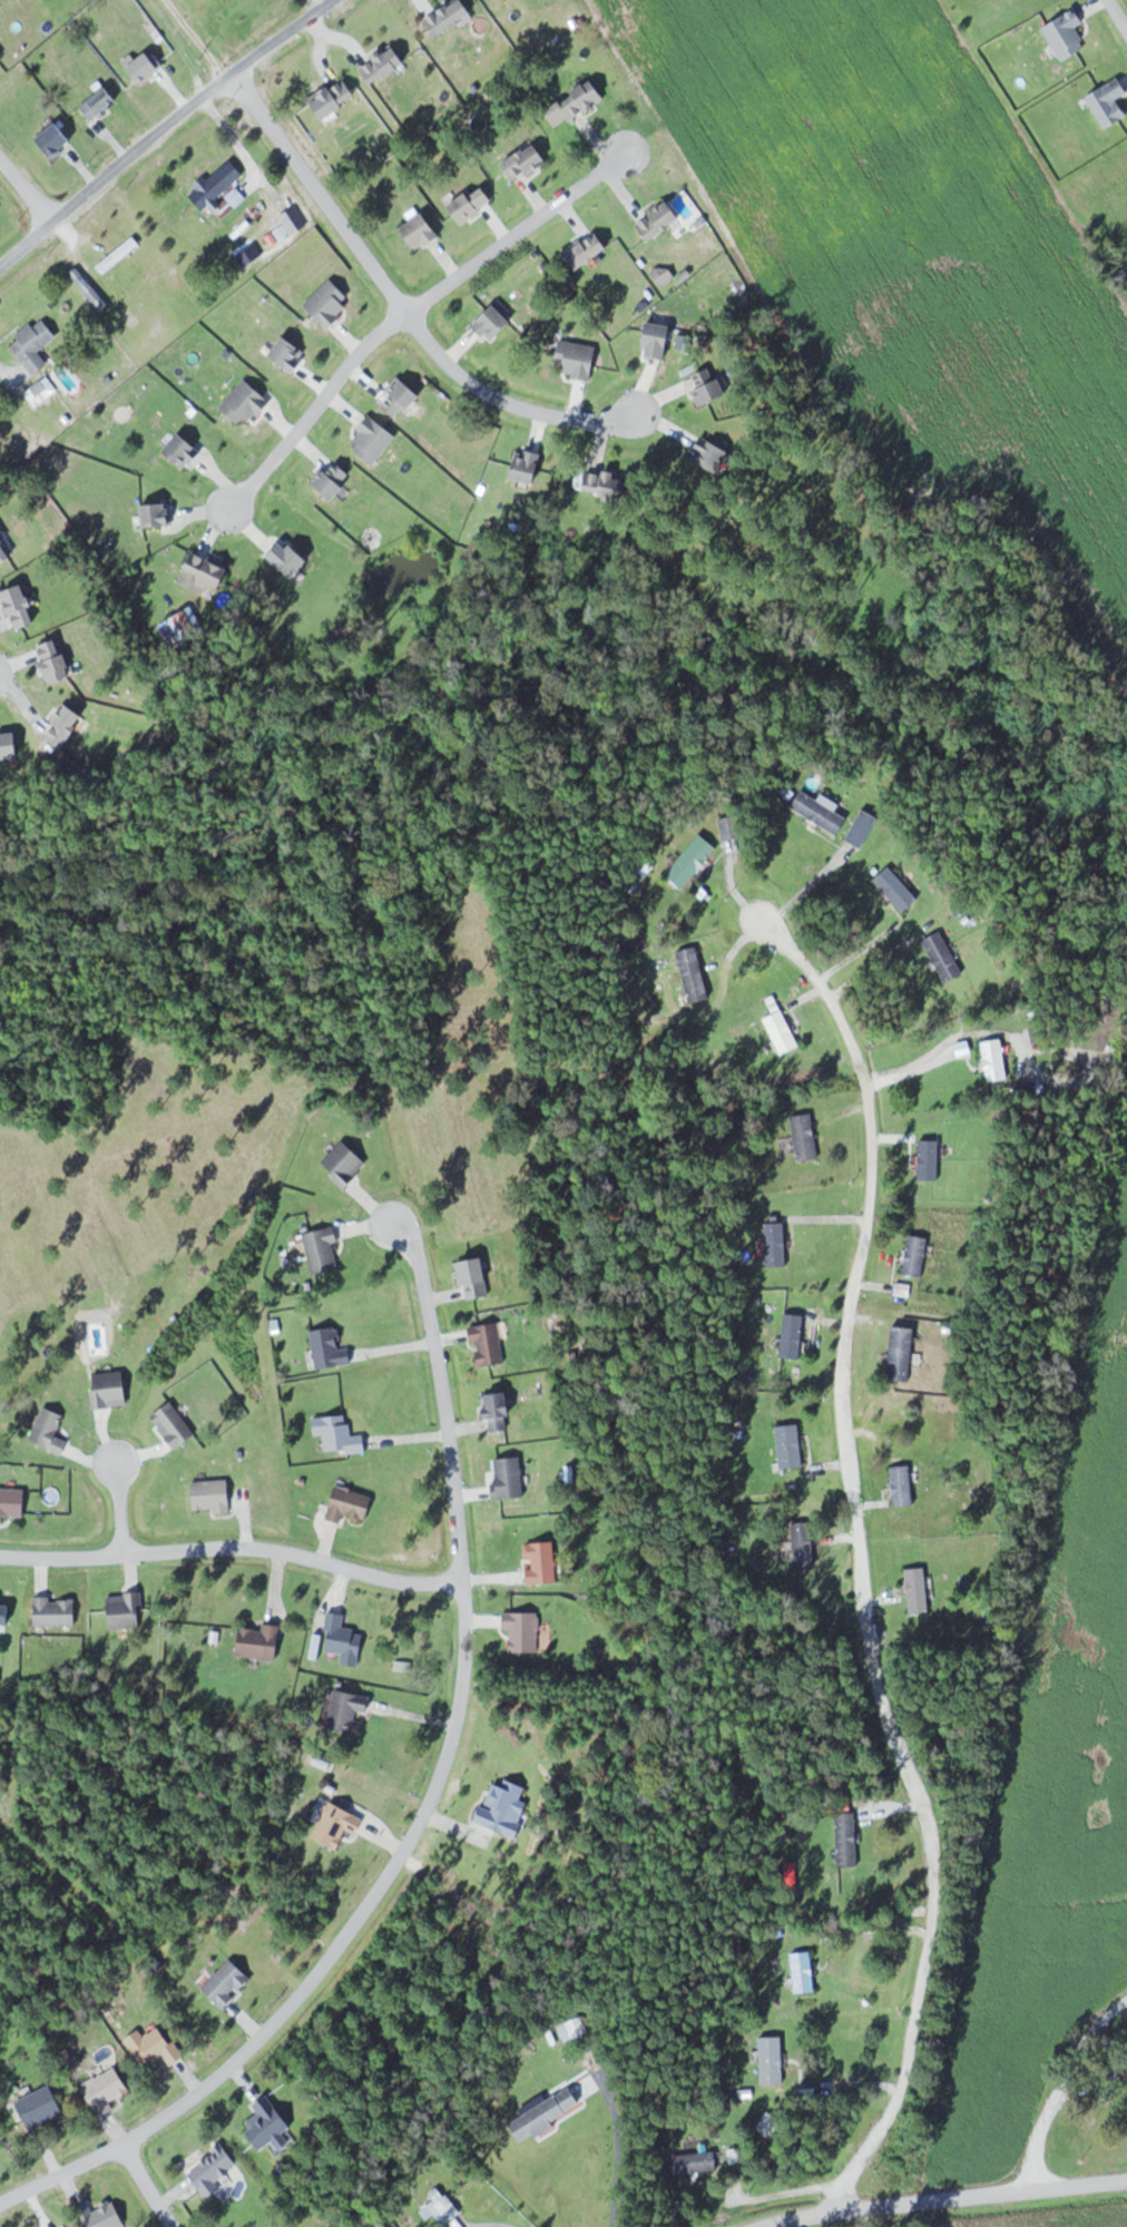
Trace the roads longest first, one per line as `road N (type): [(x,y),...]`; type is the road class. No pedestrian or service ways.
road 1 (residential): [(827,2209),(909,2067),(941,1888),(923,1803),(866,1646),(844,1460),(840,1380),(871,1174),(869,1107),(824,982),(758,914)]
road 2 (residential): [(389,1214),(413,1243),(424,1279),(451,1463),(464,1672),(449,1748),(395,1865),(282,2015),(127,2140),(0,2207)]
road 3 (residential): [(636,414),(574,422),(507,405),(451,370),(234,71)]
road 4 (residential): [(0,1554),(283,1549),(399,1579),(461,1582)]
road 5 (residential): [(0,268),(194,100),(330,0)]
road 6 (residential): [(766,2226),(827,2209),(1126,2180)]
road 7 (residential): [(406,311),(629,148)]
road 8 (residential): [(227,511),(362,343),(406,311)]

